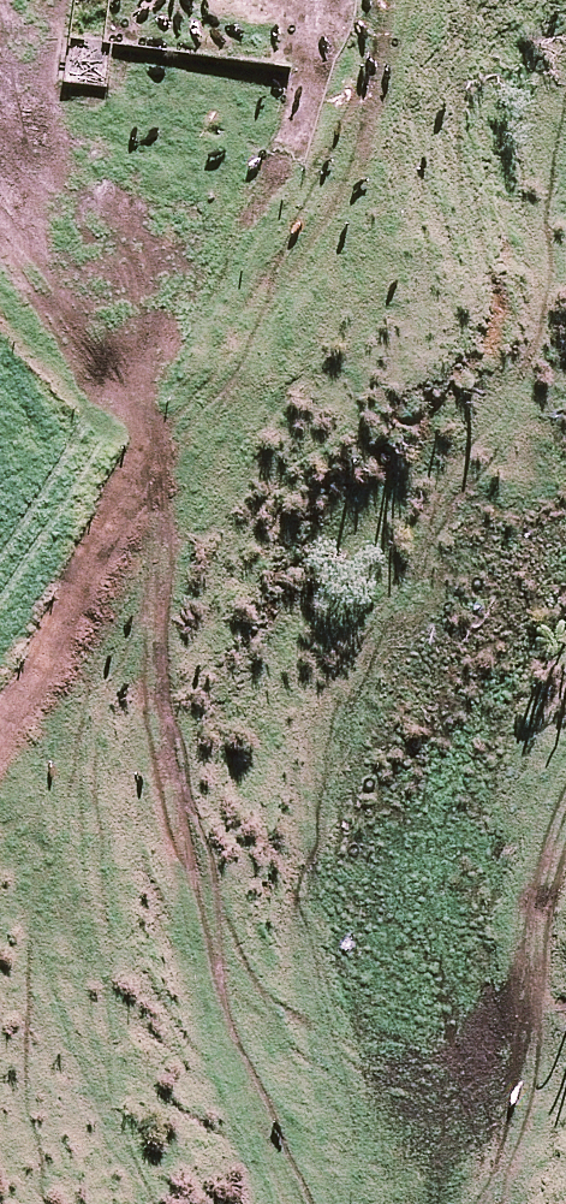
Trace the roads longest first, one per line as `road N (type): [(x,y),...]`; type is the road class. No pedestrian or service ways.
road 1 (track): [(272,1203),(192,933),(141,717),(140,476),(126,373)]
road 2 (track): [(565,784),(506,957),(506,1109),(489,1203)]
road 3 (track): [(126,373),(315,57),(296,0)]
road 4 (track): [(0,195),(126,373)]

